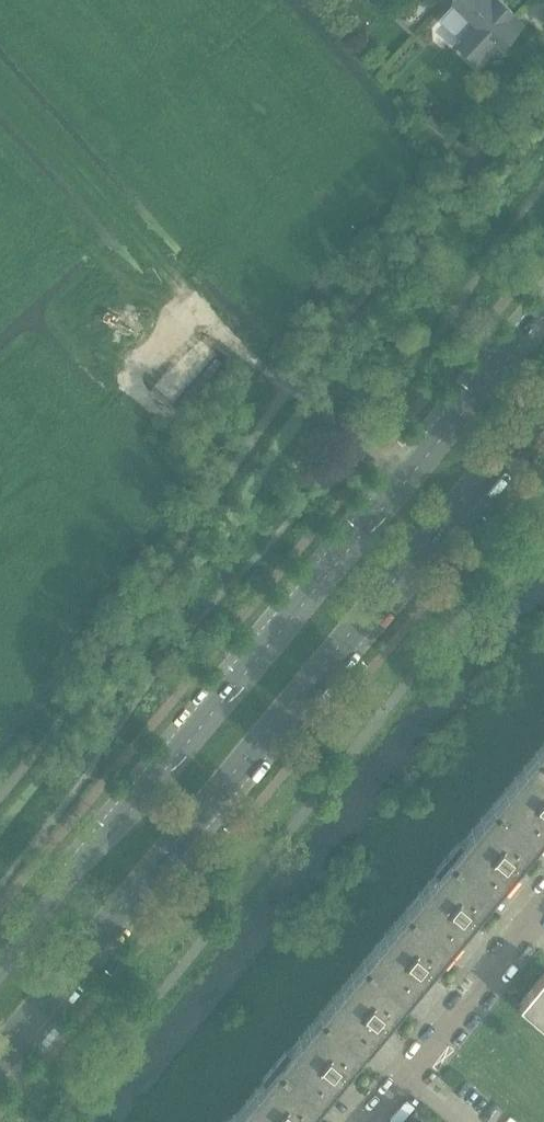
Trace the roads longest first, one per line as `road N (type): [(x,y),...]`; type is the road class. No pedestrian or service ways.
road 1 (secondary): [(543,310),(0,971)]
road 2 (secondary): [(0,1052),(543,402)]
road 3 (residential): [(543,908),(377,1121)]

